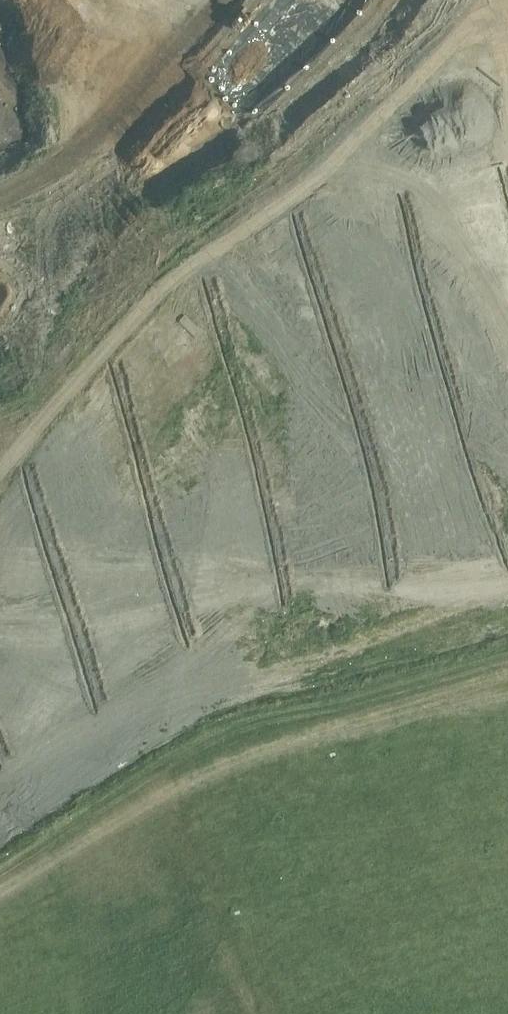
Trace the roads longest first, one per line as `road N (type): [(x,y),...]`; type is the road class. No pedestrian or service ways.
road 1 (track): [(0,761),(389,589),(507,563)]

